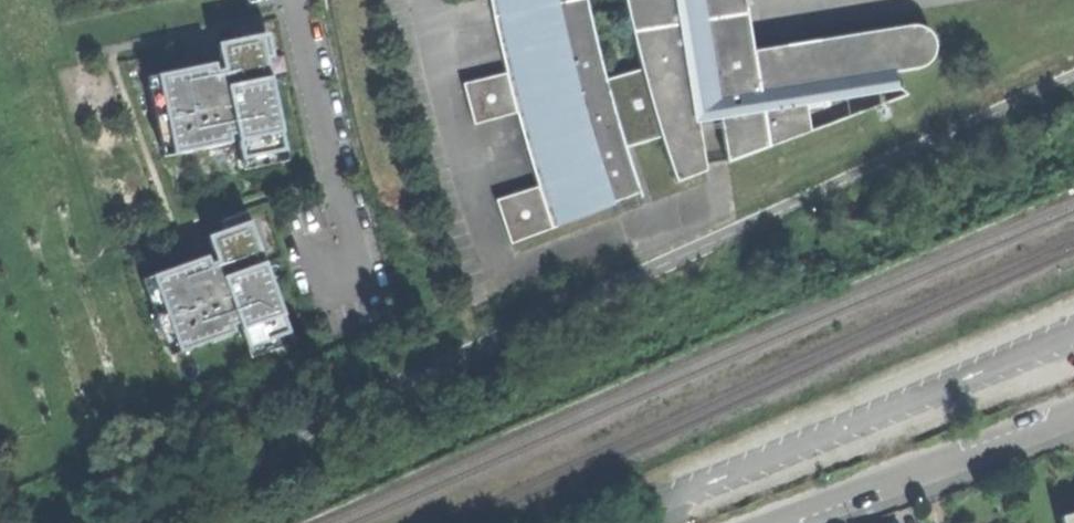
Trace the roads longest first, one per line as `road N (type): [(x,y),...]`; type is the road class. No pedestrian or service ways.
road 1 (residential): [(782,522),(1073,418)]
road 2 (residential): [(297,0),(349,231),(337,277)]

